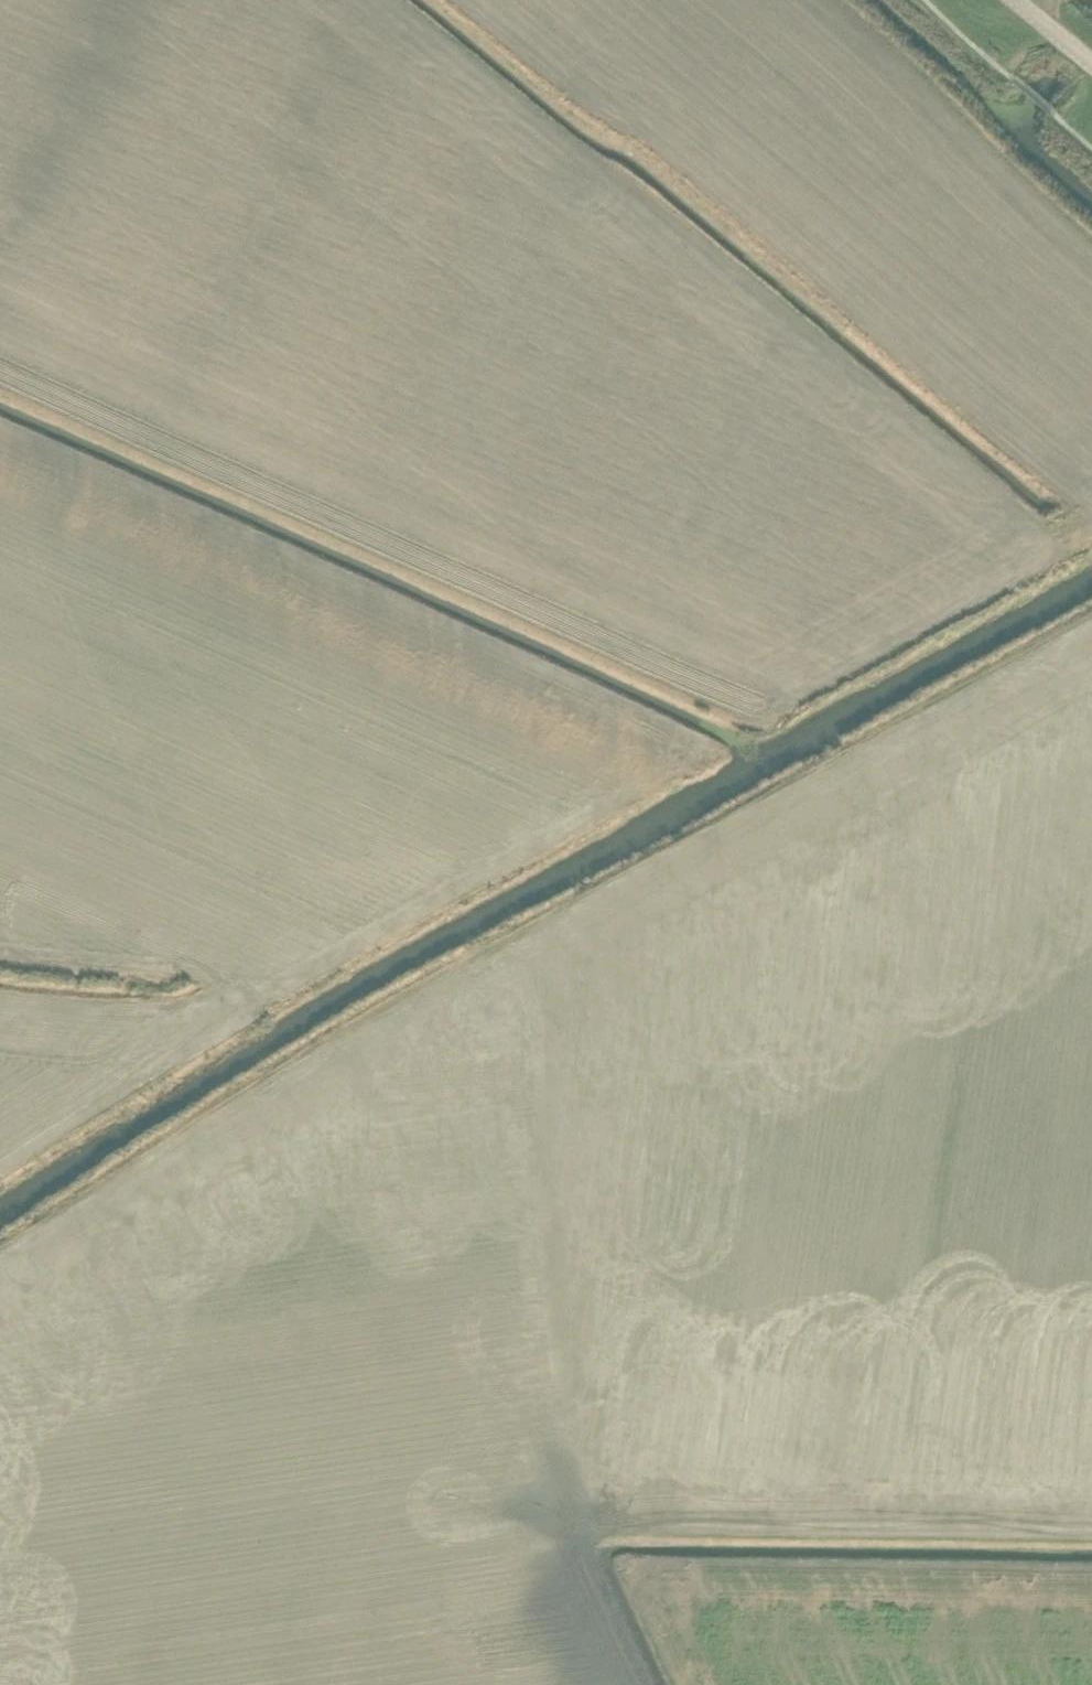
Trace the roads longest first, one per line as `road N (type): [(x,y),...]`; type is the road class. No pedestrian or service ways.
road 1 (track): [(1091,1547),(587,1528),(581,1555),(639,1684)]

